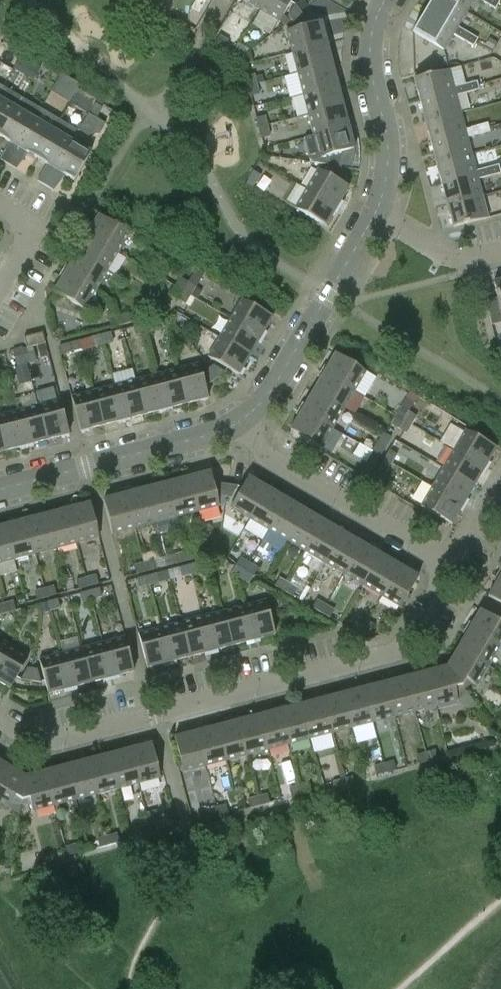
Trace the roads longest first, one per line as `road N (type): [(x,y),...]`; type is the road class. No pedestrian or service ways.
road 1 (residential): [(0,723),(27,738),(54,740),(400,651),(458,559)]
road 2 (residential): [(458,559),(225,429)]
road 3 (residential): [(374,219),(265,397),(225,429)]
road 4 (residential): [(225,429),(0,490)]
road 5 (residential): [(383,3),(371,41),(387,139),(385,188),(374,219)]
road 6 (residential): [(374,219),(473,257),(500,250)]

